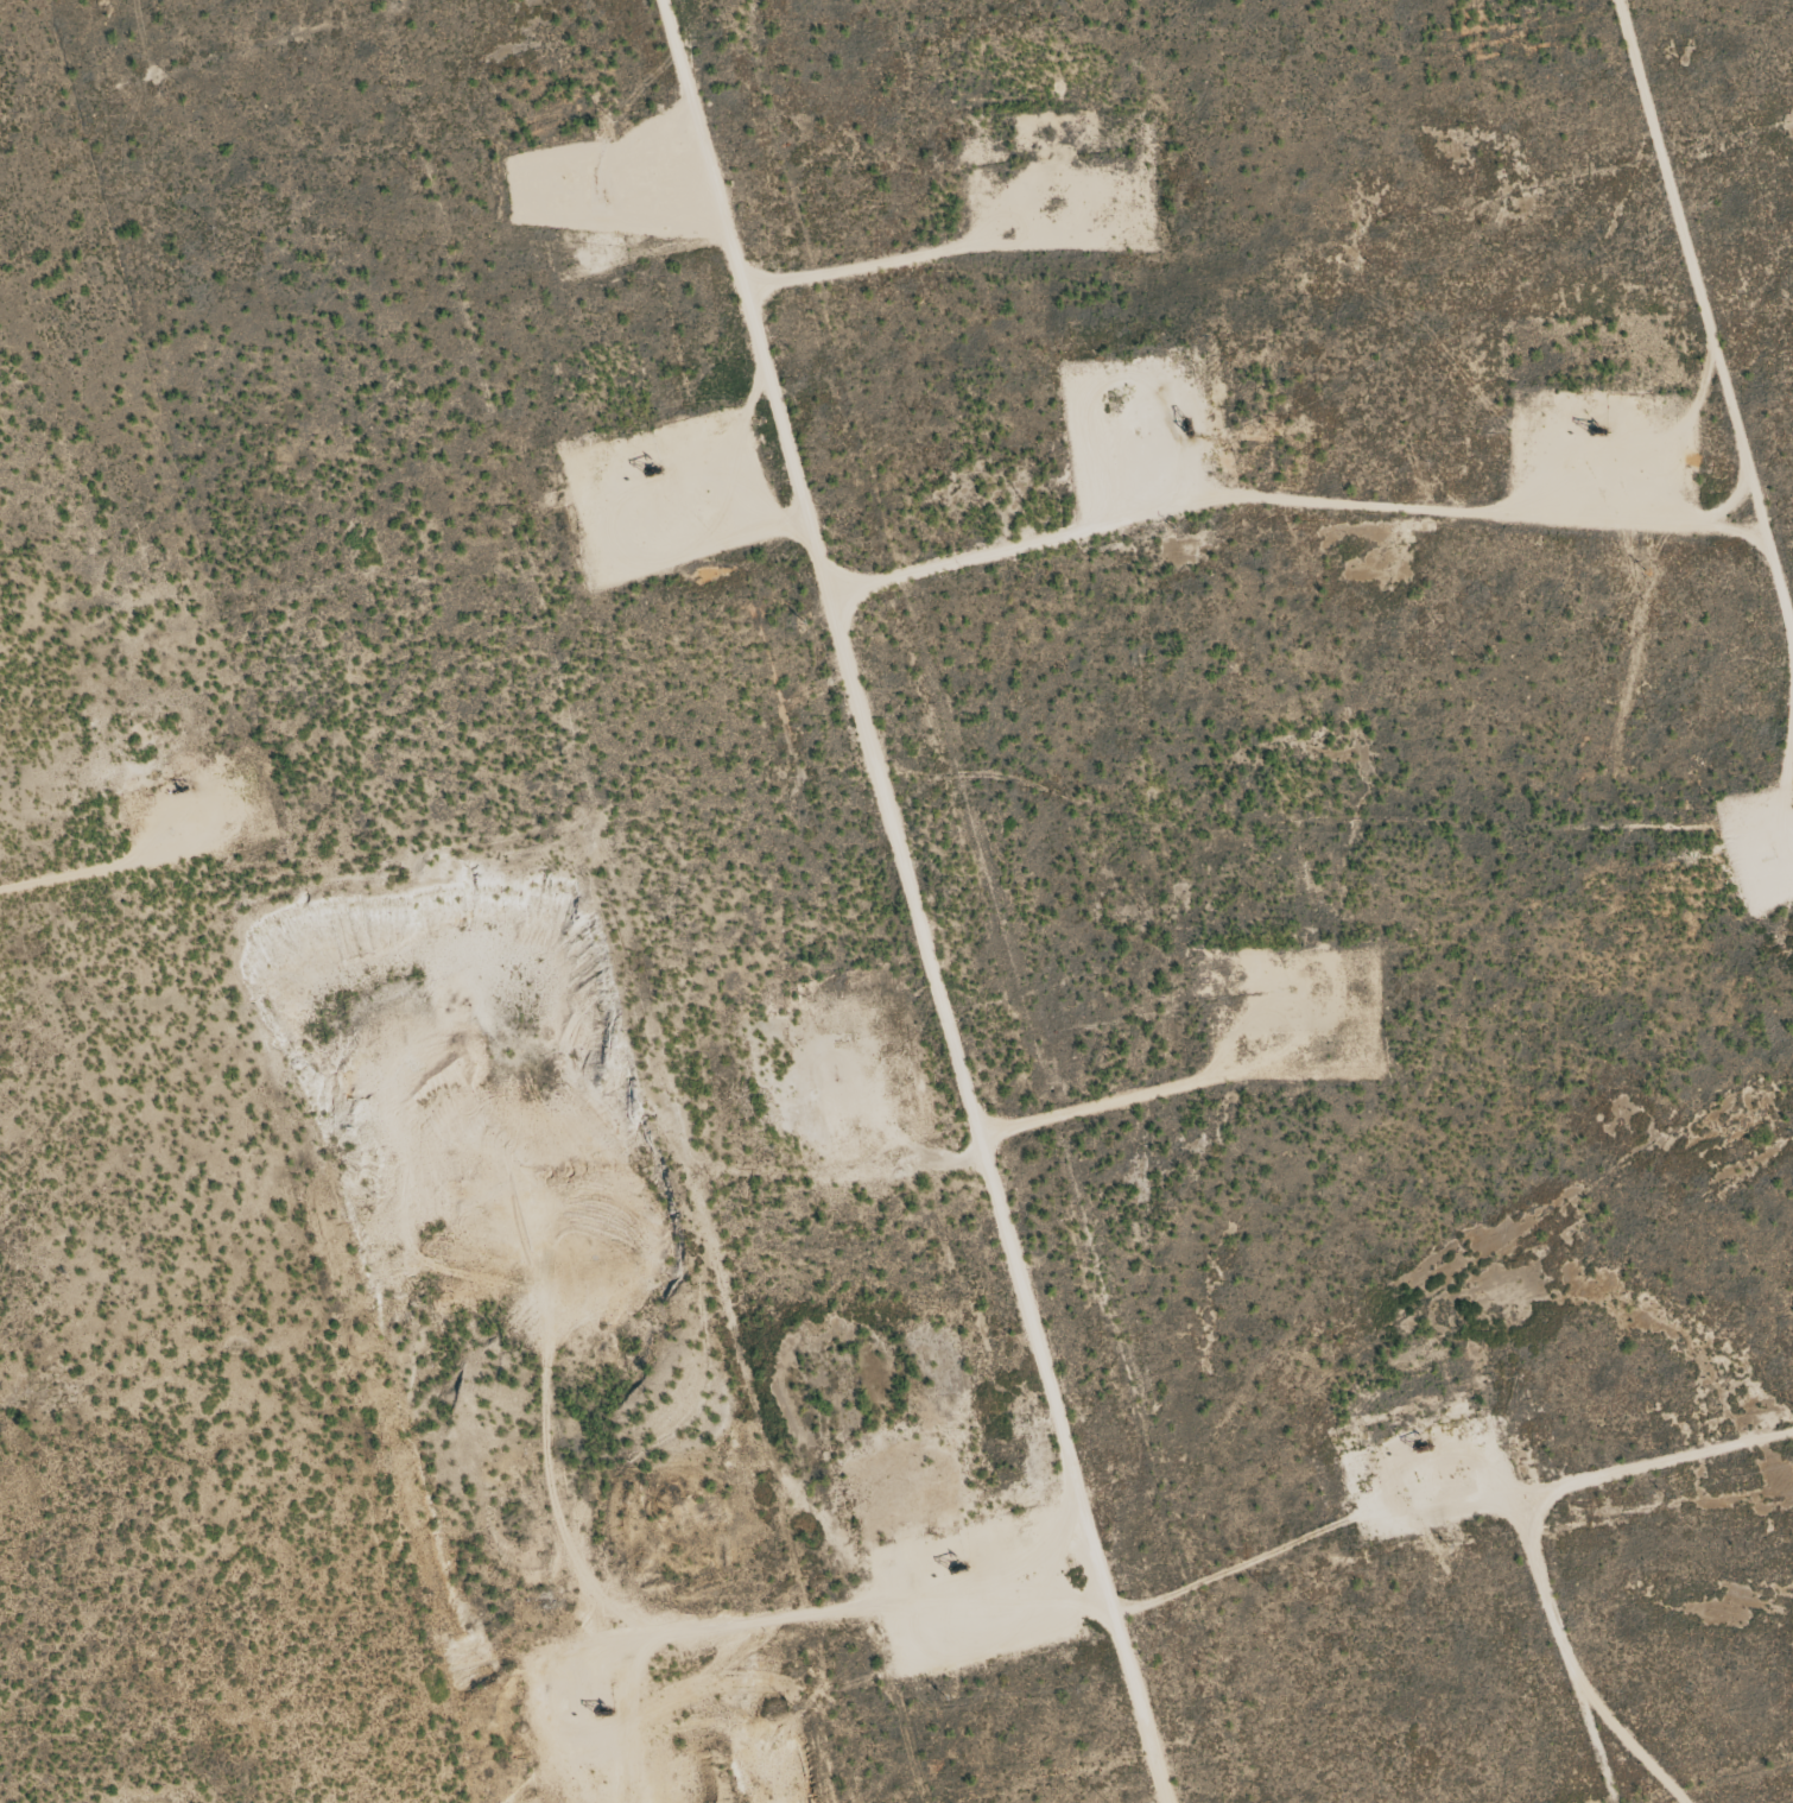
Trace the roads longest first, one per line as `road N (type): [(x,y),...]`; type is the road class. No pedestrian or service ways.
road 1 (track): [(662,0),(1157,1802)]
road 2 (track): [(1621,0),(1753,480),(1747,508),(1716,523),(1418,504),(1216,506),(1081,530),(825,594)]

